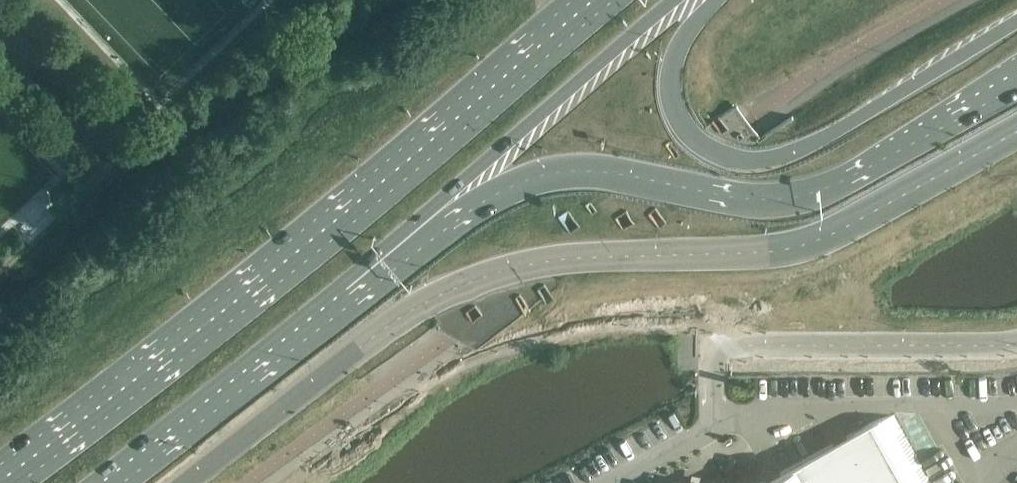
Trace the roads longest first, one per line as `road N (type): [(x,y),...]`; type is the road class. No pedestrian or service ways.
road 1 (primary): [(291,343),(517,185),(598,172),(751,201),(799,197),(861,173),(1016,87)]
road 2 (primary): [(595,0),(268,278),(0,481)]
road 3 (primary): [(1016,23),(819,143),(788,156),(735,162),(697,143),(672,103),(682,43),(717,0)]
road 4 (secondary): [(291,343),(343,285),(673,0)]
road 5 (primary): [(111,482),(291,343)]
road 6 (unclassified): [(868,305),(738,335),(721,350),(720,368)]
road 7 (unclassified): [(868,305),(1016,331)]

